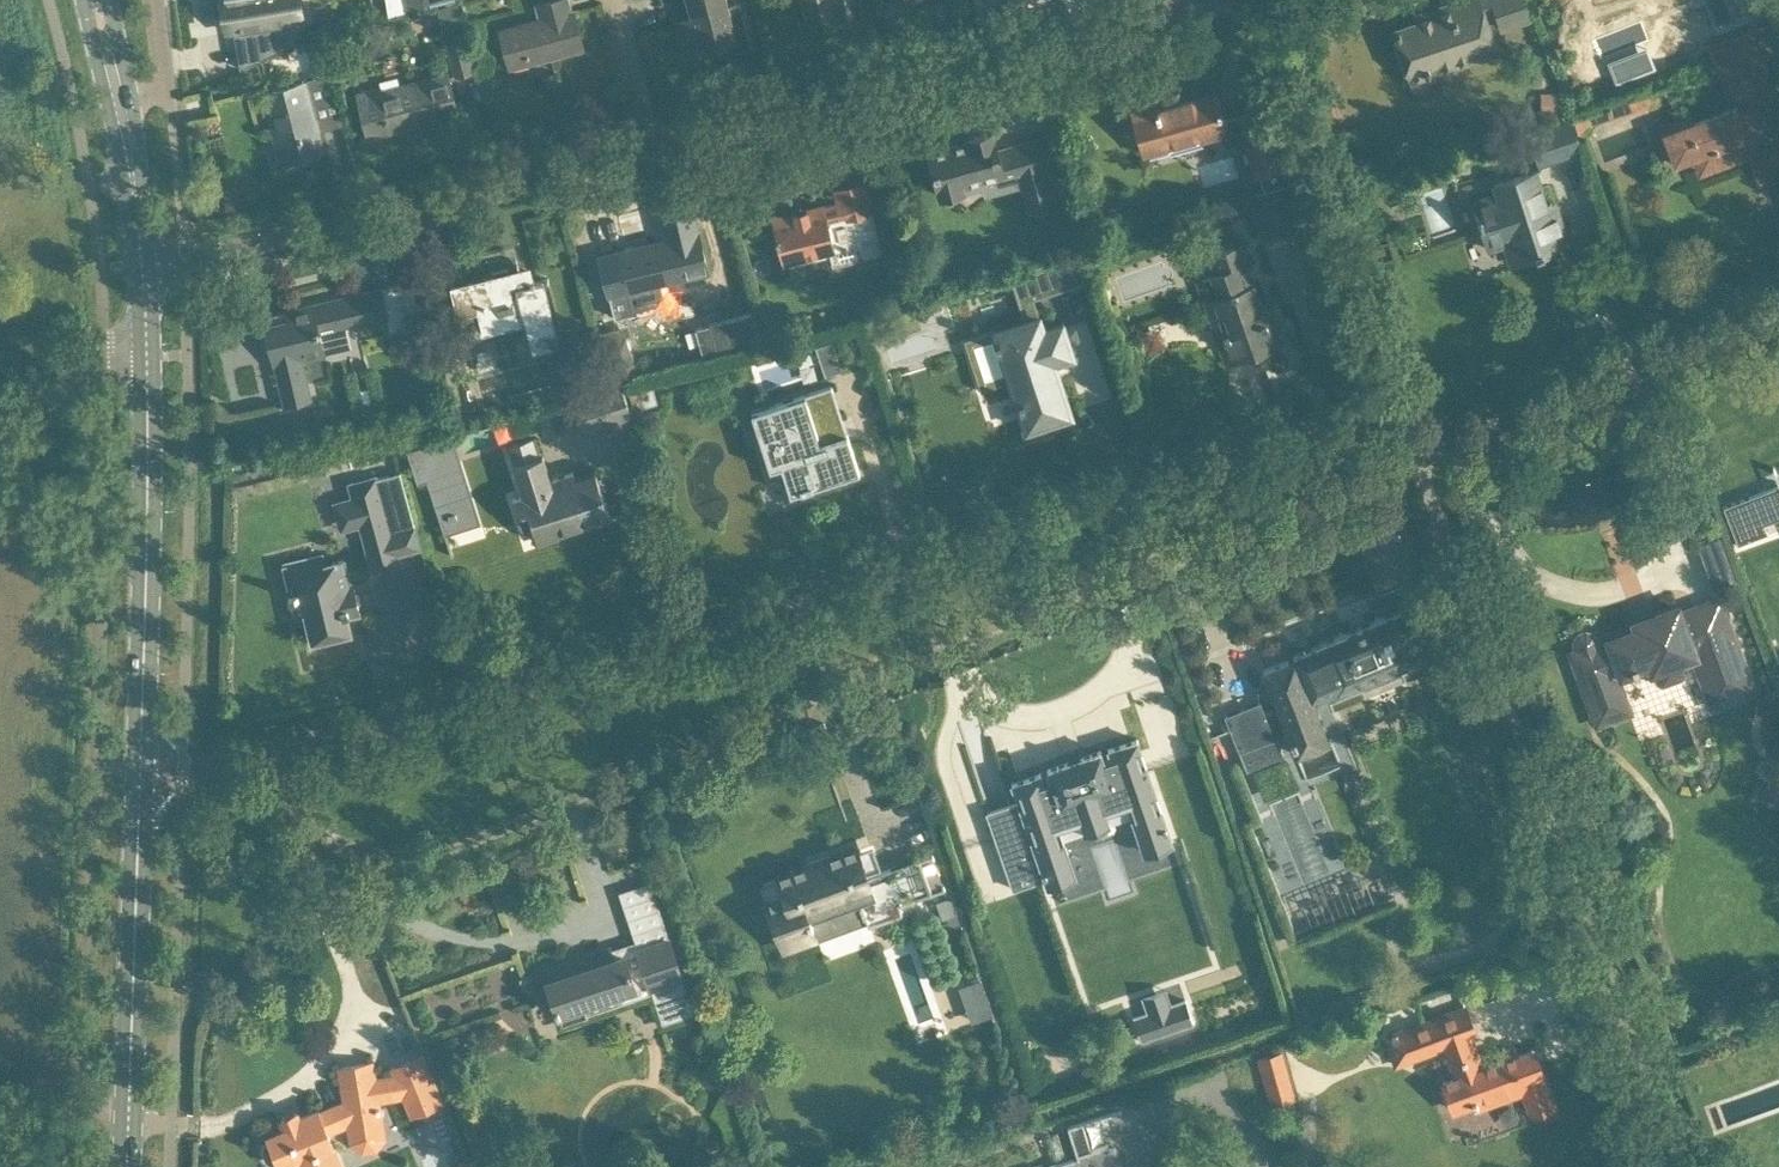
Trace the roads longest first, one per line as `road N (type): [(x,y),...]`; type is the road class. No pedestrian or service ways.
road 1 (residential): [(279,752),(318,883),(331,896),(349,895),(1415,456)]
road 2 (residential): [(1415,456),(1391,420),(1366,418),(584,671),(279,752)]
road 3 (residential): [(651,147),(985,64),(1198,0)]
road 4 (residential): [(143,266),(651,147)]
road 5 (secondary): [(141,770),(147,344)]
road 6 (secondary): [(127,1166),(141,770)]
road 7 (unclassified): [(1415,456),(1778,309)]
road 8 (unclassified): [(0,427),(82,360),(147,344)]
road 9 (residential): [(651,147),(613,0)]
road 10 (residential): [(279,752),(184,773),(141,770)]

